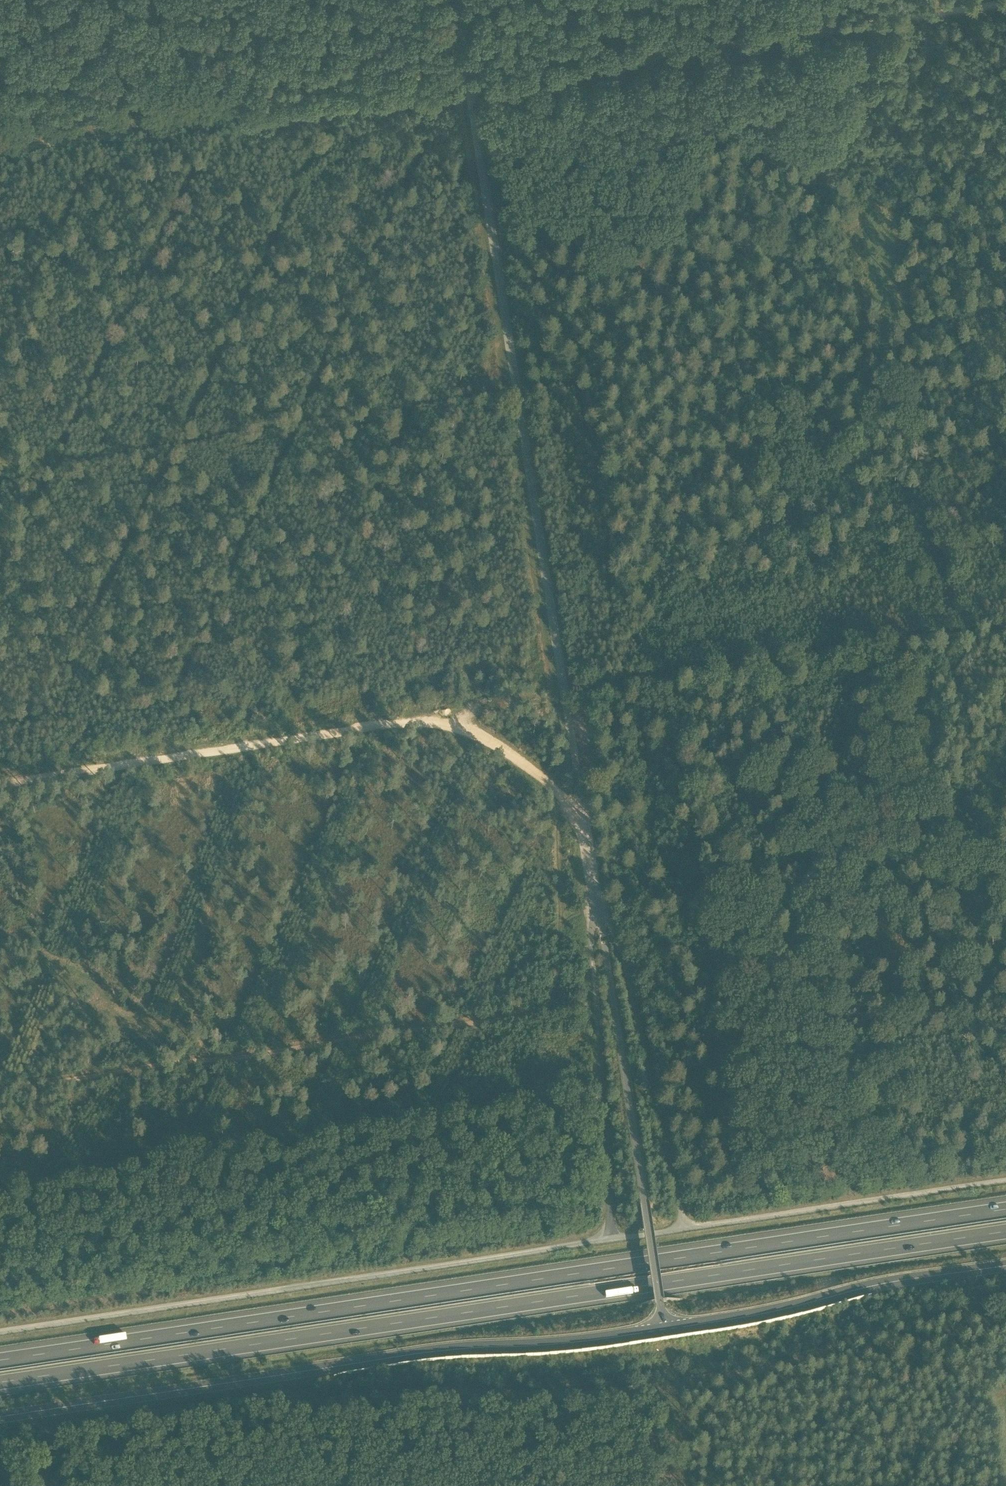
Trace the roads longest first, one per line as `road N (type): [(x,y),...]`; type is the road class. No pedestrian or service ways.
road 1 (unclassified): [(470,83),(664,1335)]
road 2 (motorway): [(1005,1210),(0,1361)]
road 3 (motorway): [(0,1383),(1005,1233)]
road 4 (tertiary): [(0,1417),(432,1353),(664,1335)]
road 5 (track): [(685,1229),(618,947),(599,920),(610,1241)]
road 6 (track): [(0,785),(439,724),(488,739),(527,766),(586,828)]
road 7 (track): [(610,1241),(0,1333)]
road 8 (track): [(596,1007),(0,1088)]
road 9 (unclassified): [(1005,2),(470,83)]
road 10 (track): [(460,84),(0,153)]
road 11 (track): [(565,701),(1005,633)]
road 12 (tertiary): [(664,1335),(1005,1267)]
road 13 (track): [(1005,1181),(685,1229)]
road 14 (track): [(597,903),(561,929),(555,1012)]

